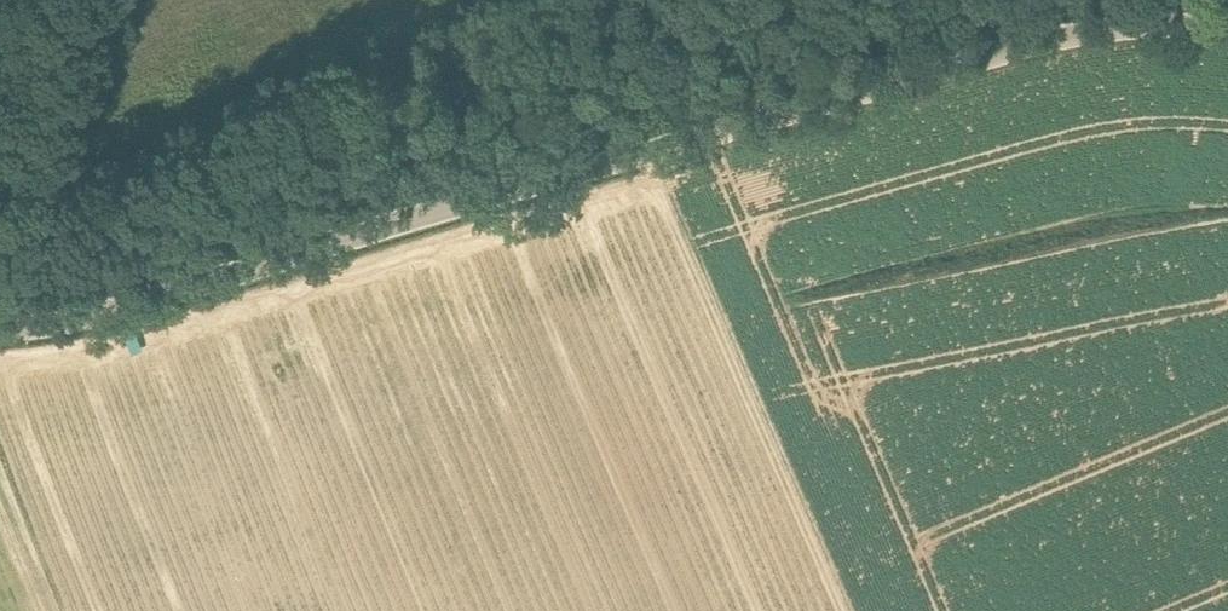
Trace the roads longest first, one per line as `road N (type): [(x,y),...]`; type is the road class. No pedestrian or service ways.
road 1 (unclassified): [(0,328),(140,302),(1030,43),(1151,25),(1227,25)]

